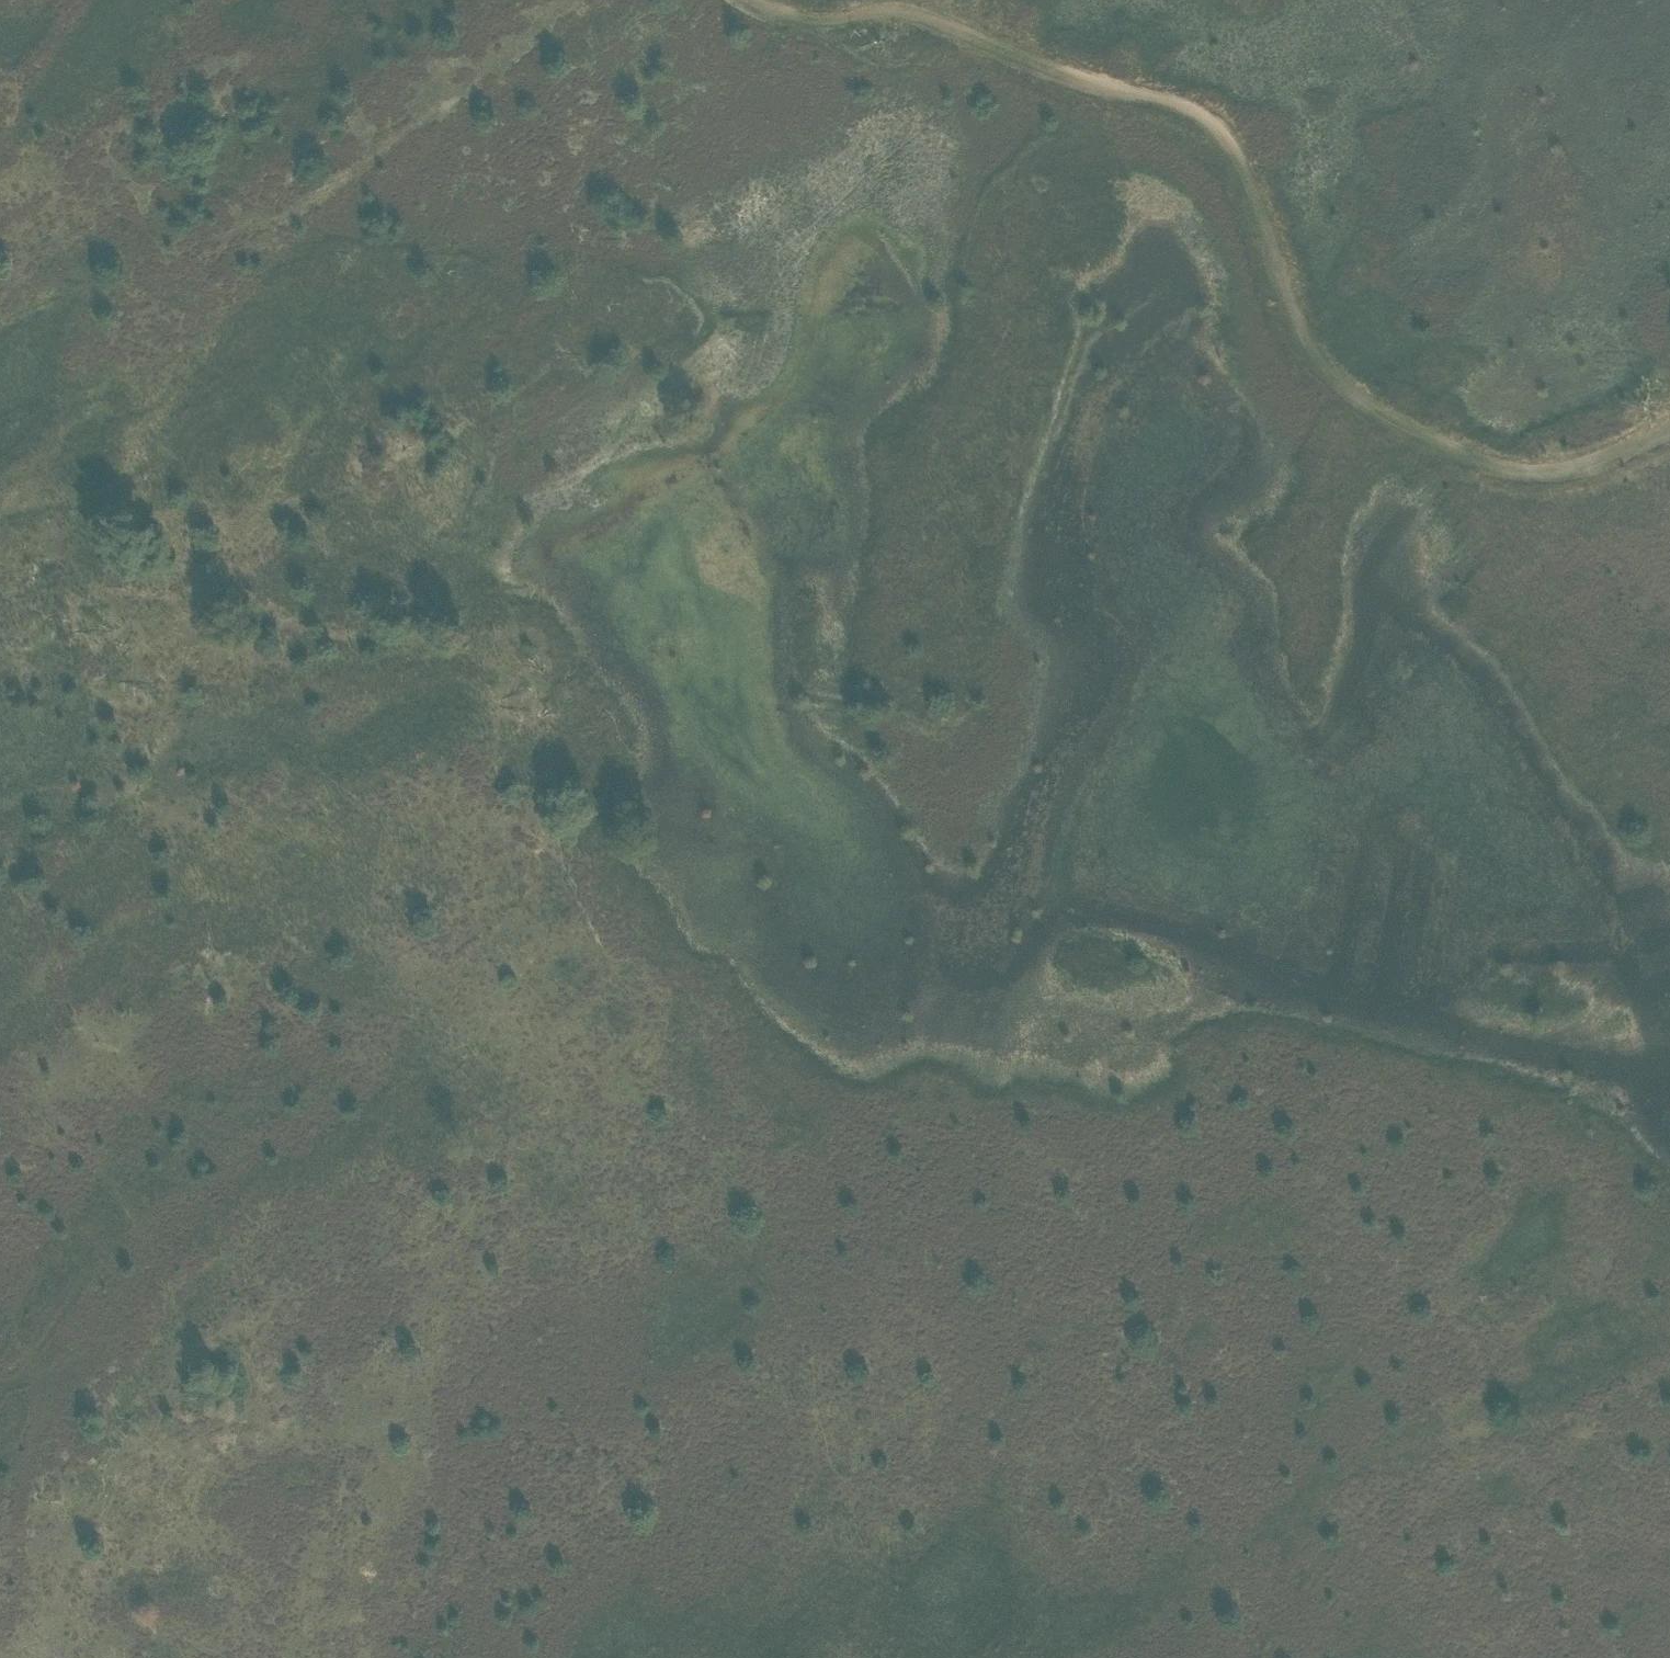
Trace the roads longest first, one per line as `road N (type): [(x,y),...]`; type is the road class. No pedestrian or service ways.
road 1 (track): [(1669,428),(1571,471),(1517,470),(1452,449),(1350,387),(1304,339),(1239,162),(1193,112),(1011,58),(899,13),(837,21),(761,0)]

